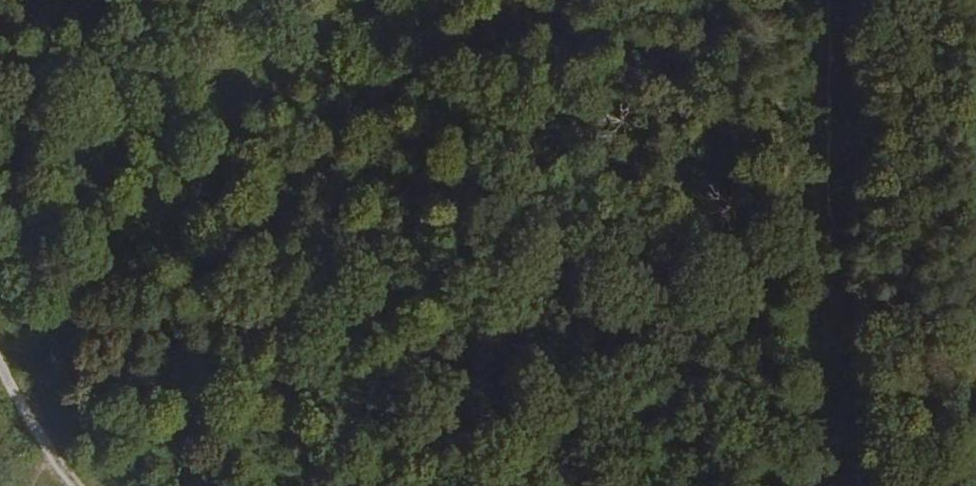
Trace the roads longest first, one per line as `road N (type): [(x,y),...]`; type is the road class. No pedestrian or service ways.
road 1 (track): [(0,356),(76,485)]

